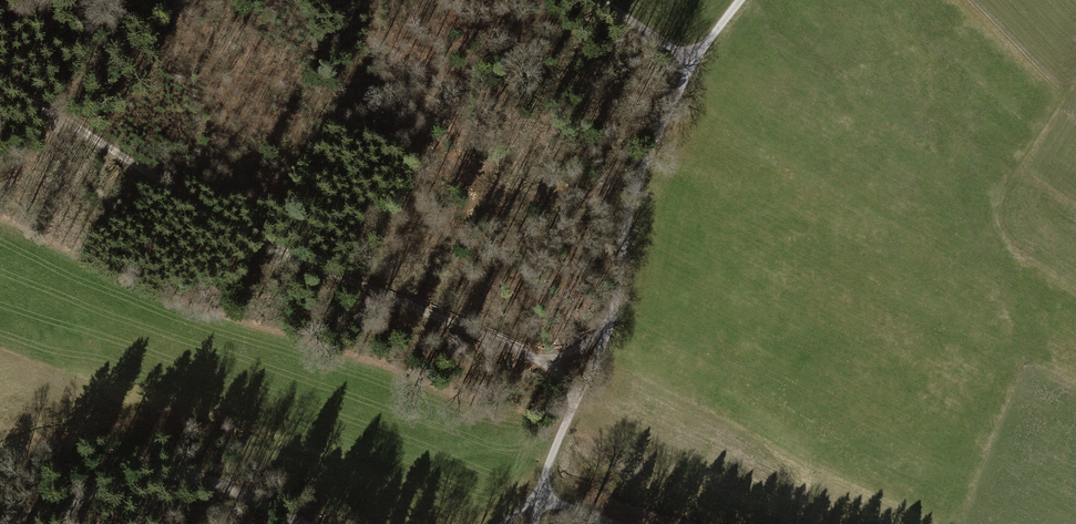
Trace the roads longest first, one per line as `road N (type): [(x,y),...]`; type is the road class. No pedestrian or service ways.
road 1 (track): [(574,403),(548,366),(259,240),(0,68)]
road 2 (track): [(740,0),(692,62),(638,180),(608,330),(537,497)]
road 3 (track): [(638,180),(548,197),(464,228),(361,208),(196,201)]
road 4 (track): [(304,523),(196,477),(123,481),(72,506),(64,523)]

